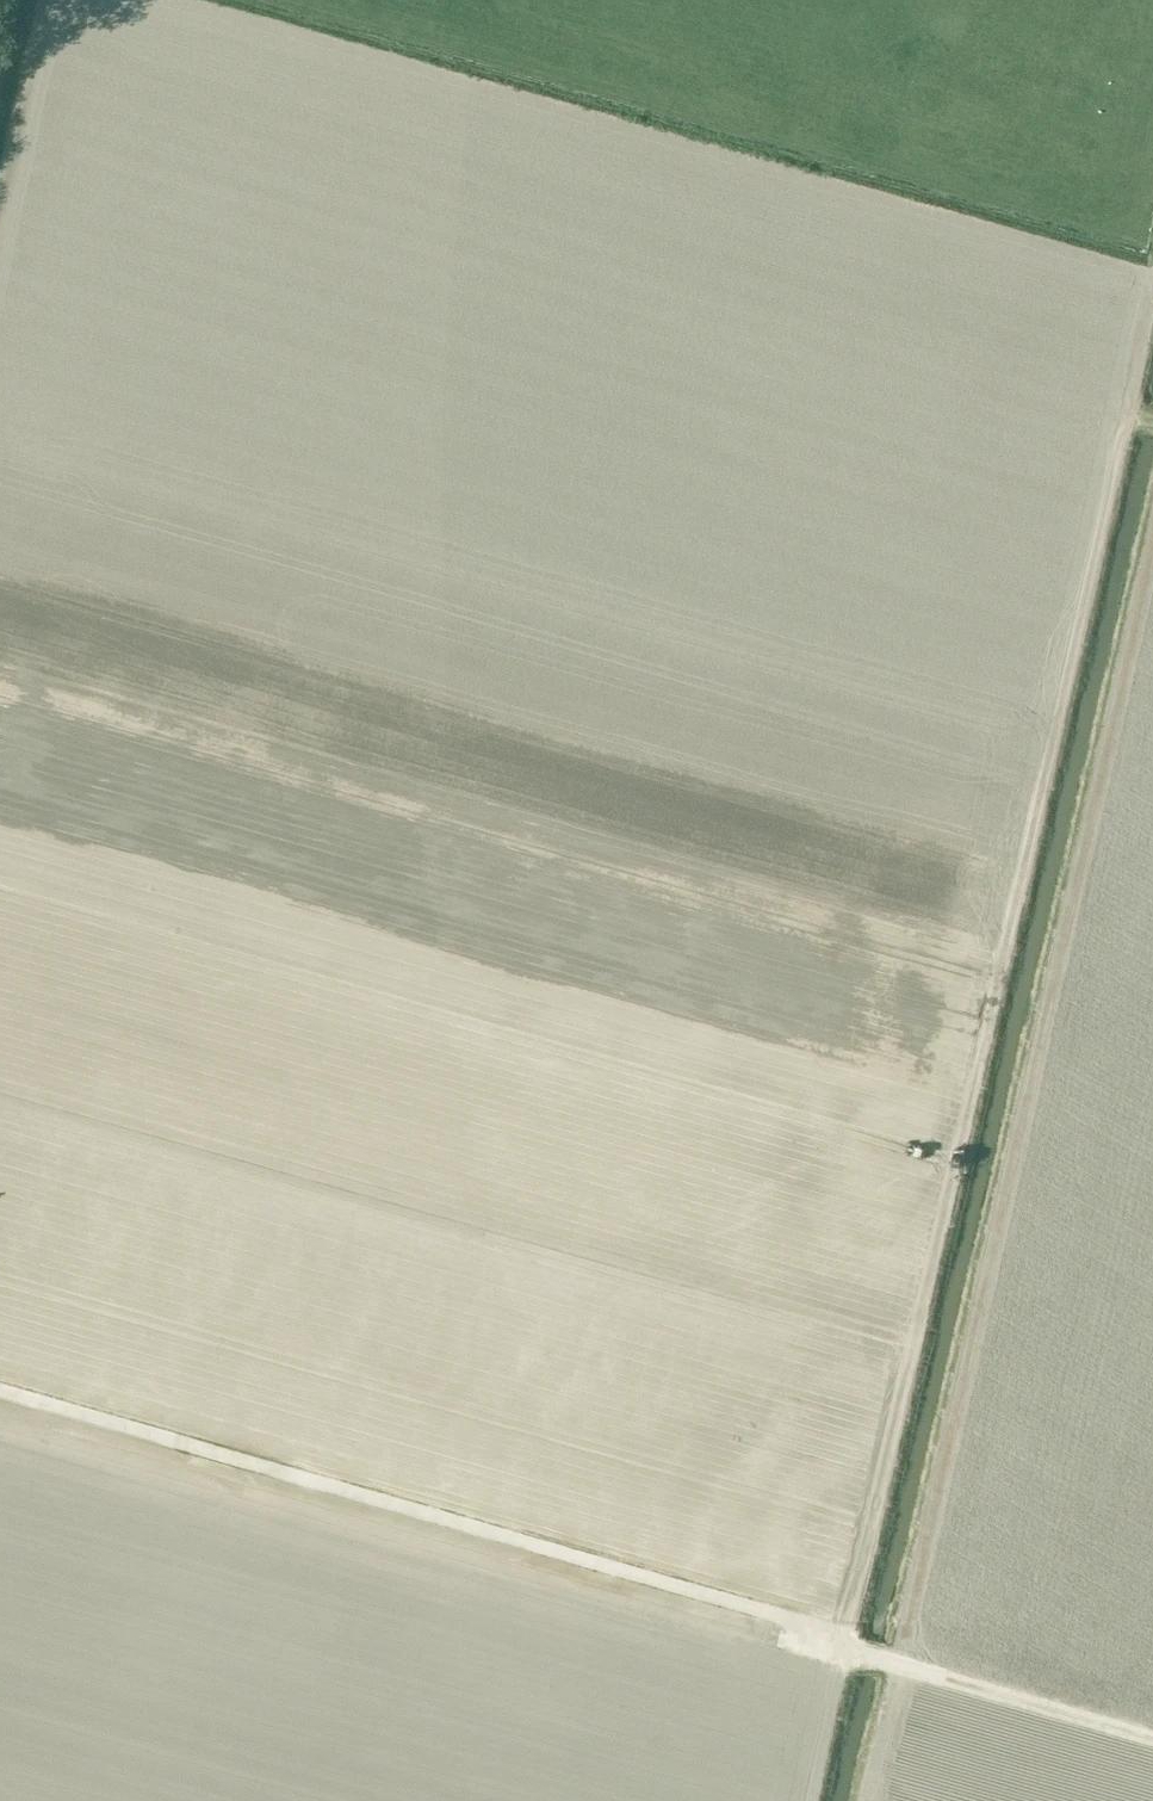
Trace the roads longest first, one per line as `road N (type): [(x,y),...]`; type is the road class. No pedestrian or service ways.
road 1 (track): [(0,1395),(757,1615),(954,1685),(1152,1742)]

